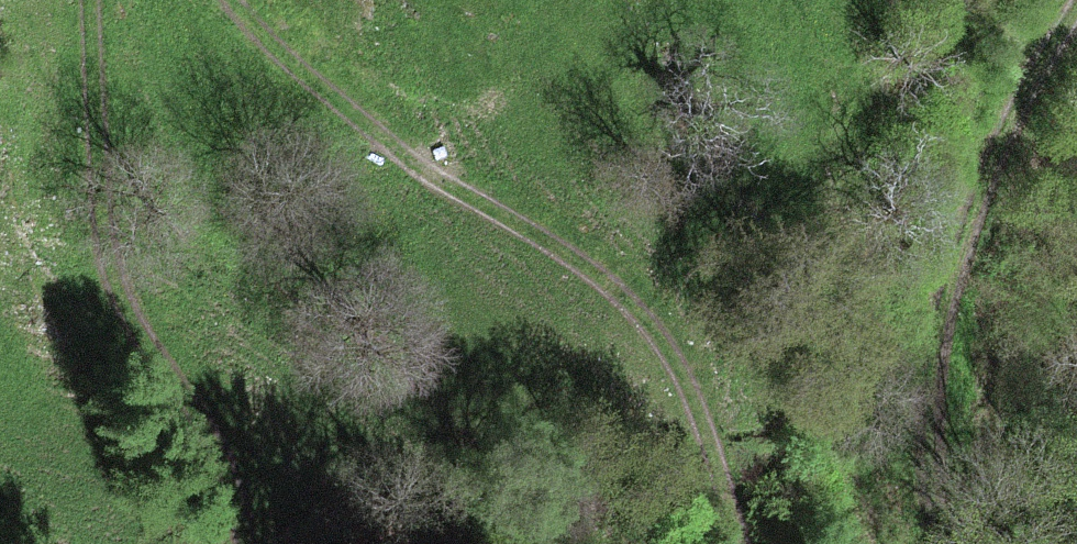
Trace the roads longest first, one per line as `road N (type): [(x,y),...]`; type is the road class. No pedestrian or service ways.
road 1 (track): [(732,543),(692,417),(607,289),(337,114),(223,0)]
road 2 (track): [(79,0),(94,171),(127,318),(227,487),(242,543)]
road 3 (track): [(1070,0),(964,229),(932,373),(953,543)]

